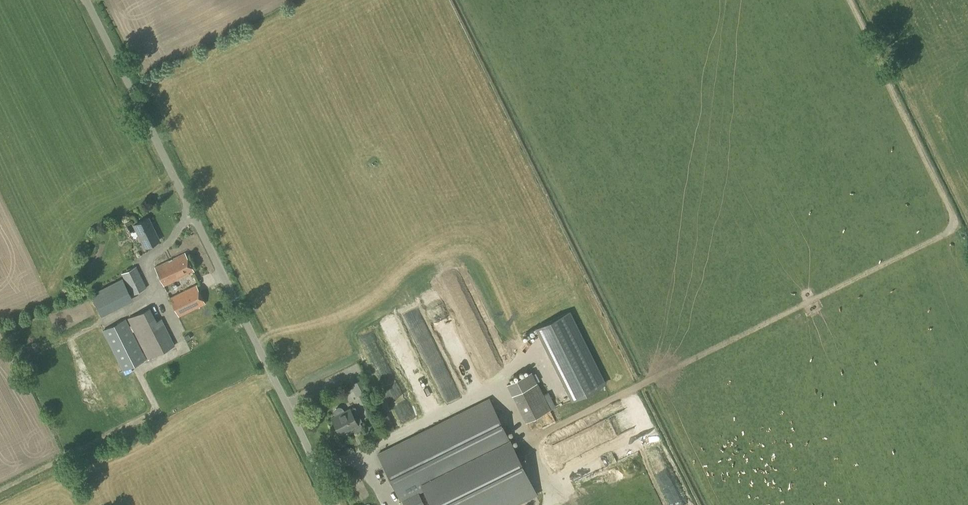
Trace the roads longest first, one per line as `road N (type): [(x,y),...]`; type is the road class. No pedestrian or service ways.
road 1 (unclassified): [(337,504),(88,0)]

